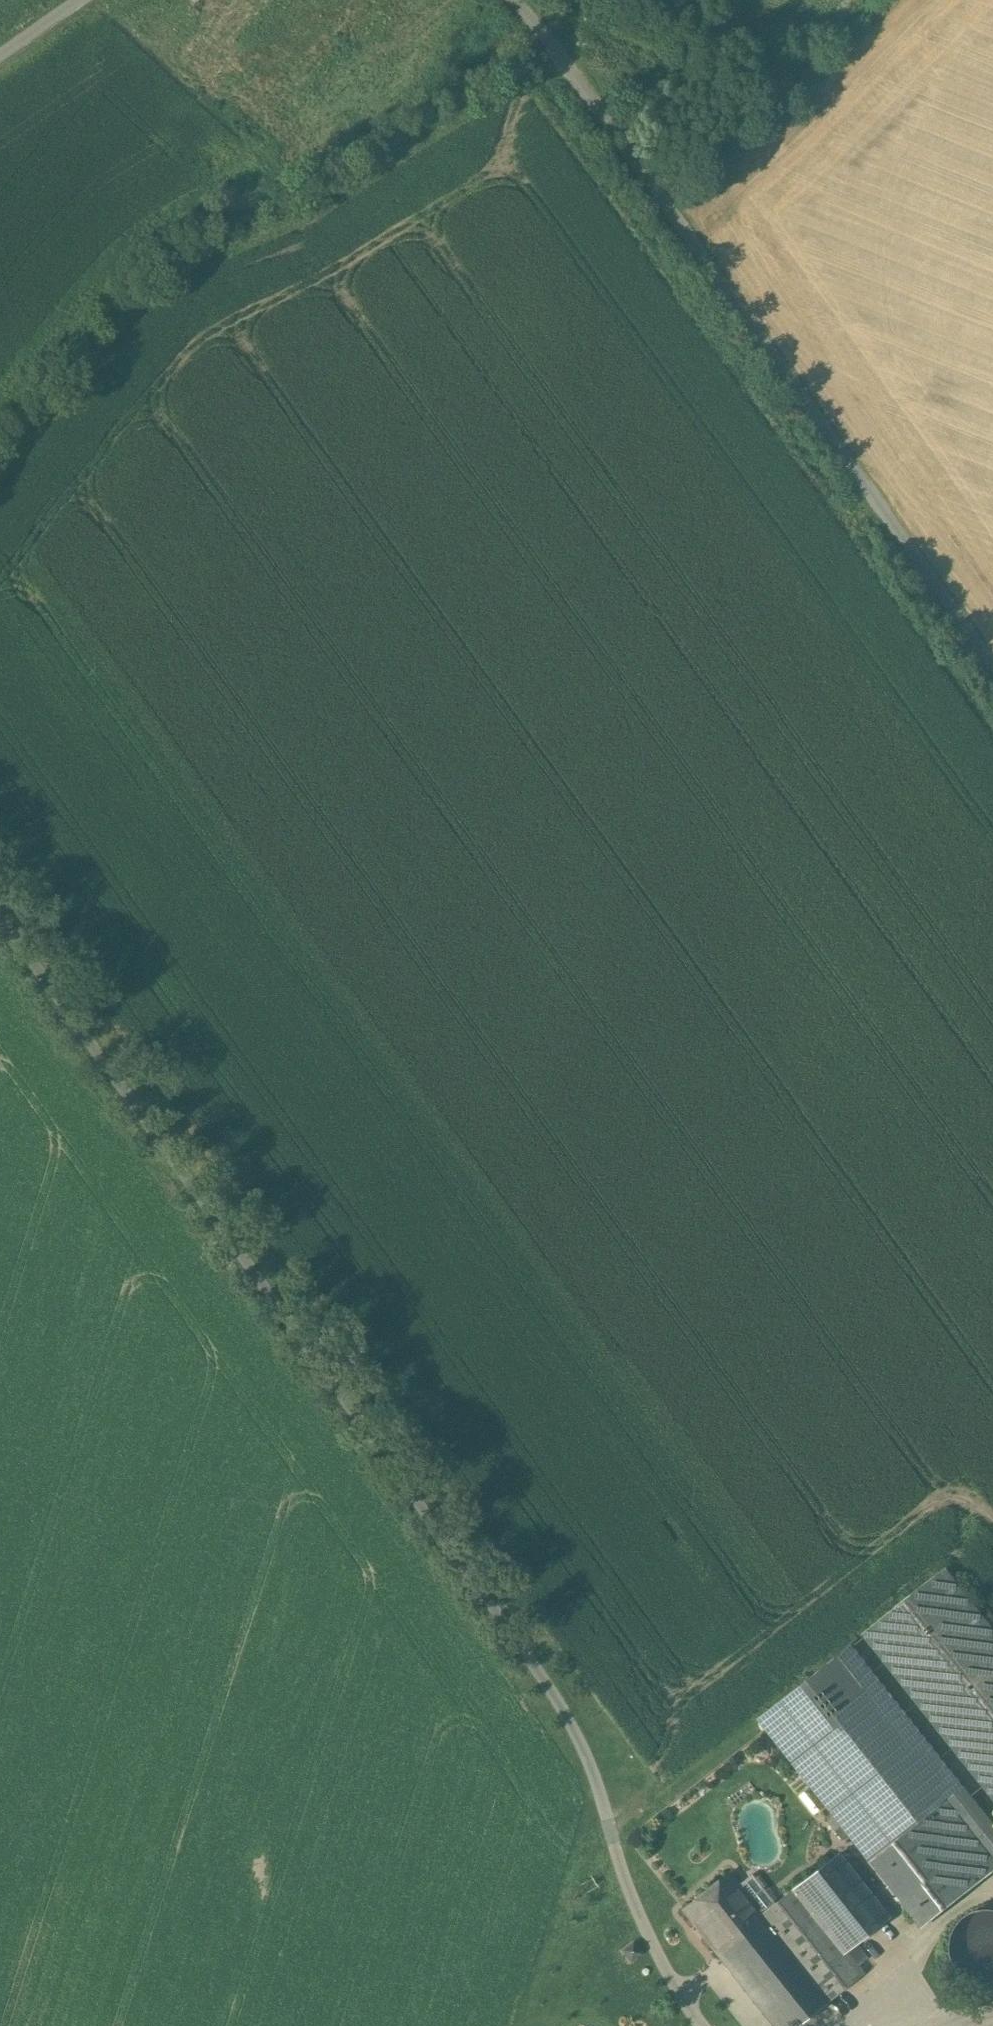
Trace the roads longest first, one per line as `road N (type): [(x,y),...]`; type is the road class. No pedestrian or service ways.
road 1 (unclassified): [(0,913),(545,1683),(588,1755),(632,1890),(678,1995),(703,2025)]
road 2 (unclassified): [(992,659),(516,0)]

